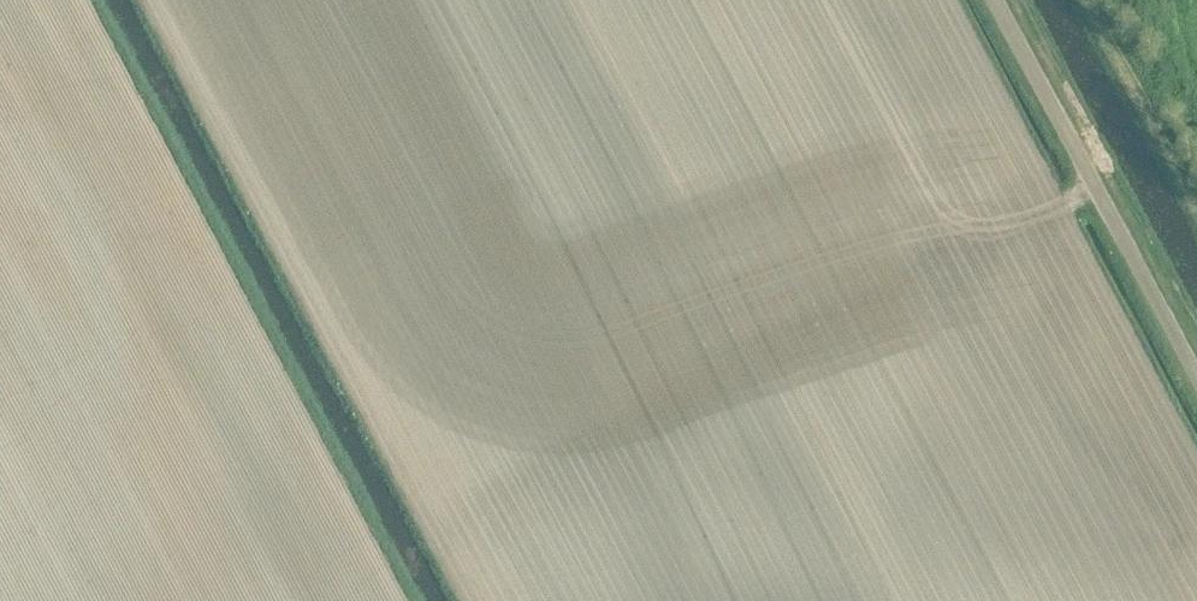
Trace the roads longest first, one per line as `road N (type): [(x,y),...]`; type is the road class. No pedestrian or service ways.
road 1 (unclassified): [(1196,379),(994,0)]

